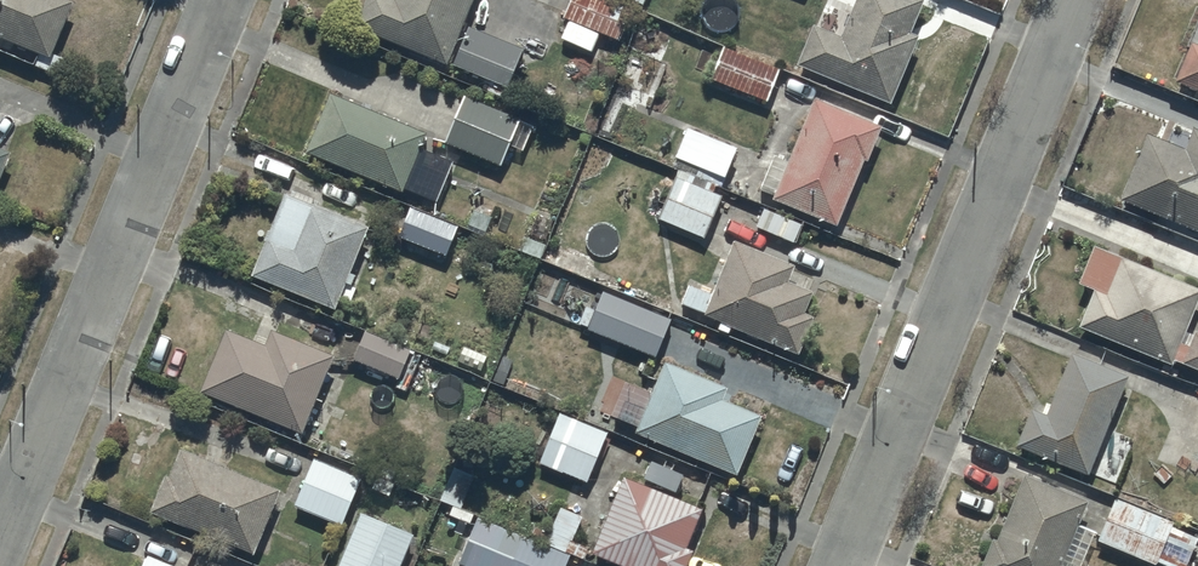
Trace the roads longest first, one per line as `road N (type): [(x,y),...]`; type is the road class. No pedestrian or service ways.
road 1 (residential): [(843,565),(1075,0)]
road 2 (residential): [(0,548),(224,0)]

